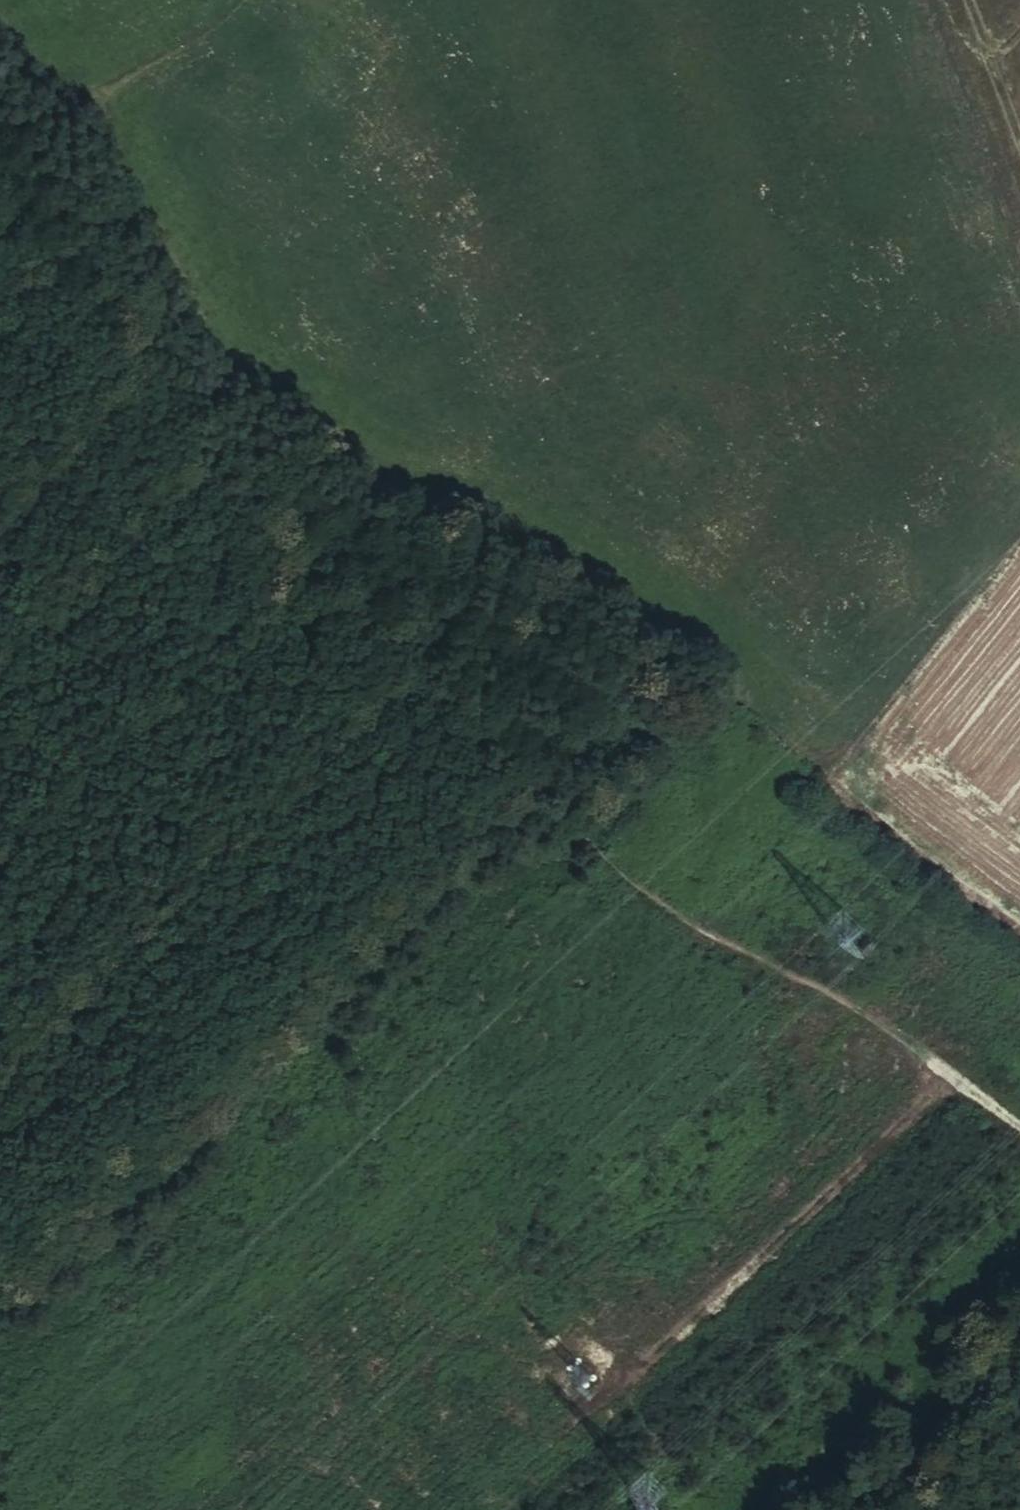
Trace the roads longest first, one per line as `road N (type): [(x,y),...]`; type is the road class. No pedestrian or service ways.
road 1 (track): [(1019,1131),(829,996),(663,914),(517,767),(255,532),(0,198)]
road 2 (track): [(544,1509),(928,1201),(1019,1147)]

